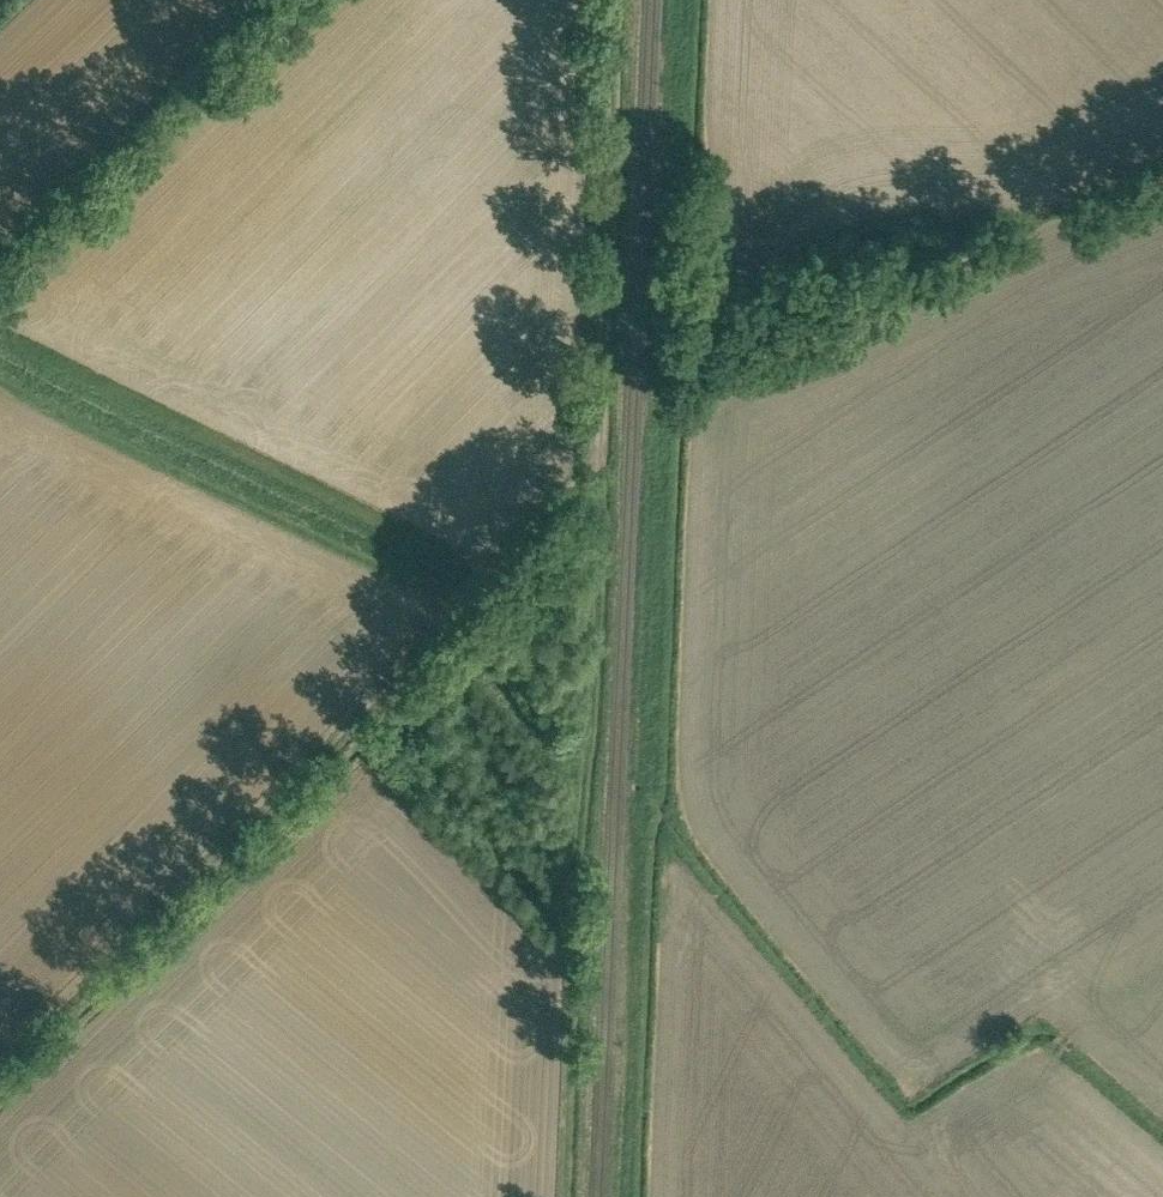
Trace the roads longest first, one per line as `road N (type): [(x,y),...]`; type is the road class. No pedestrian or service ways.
road 1 (track): [(552,1196),(601,0)]

